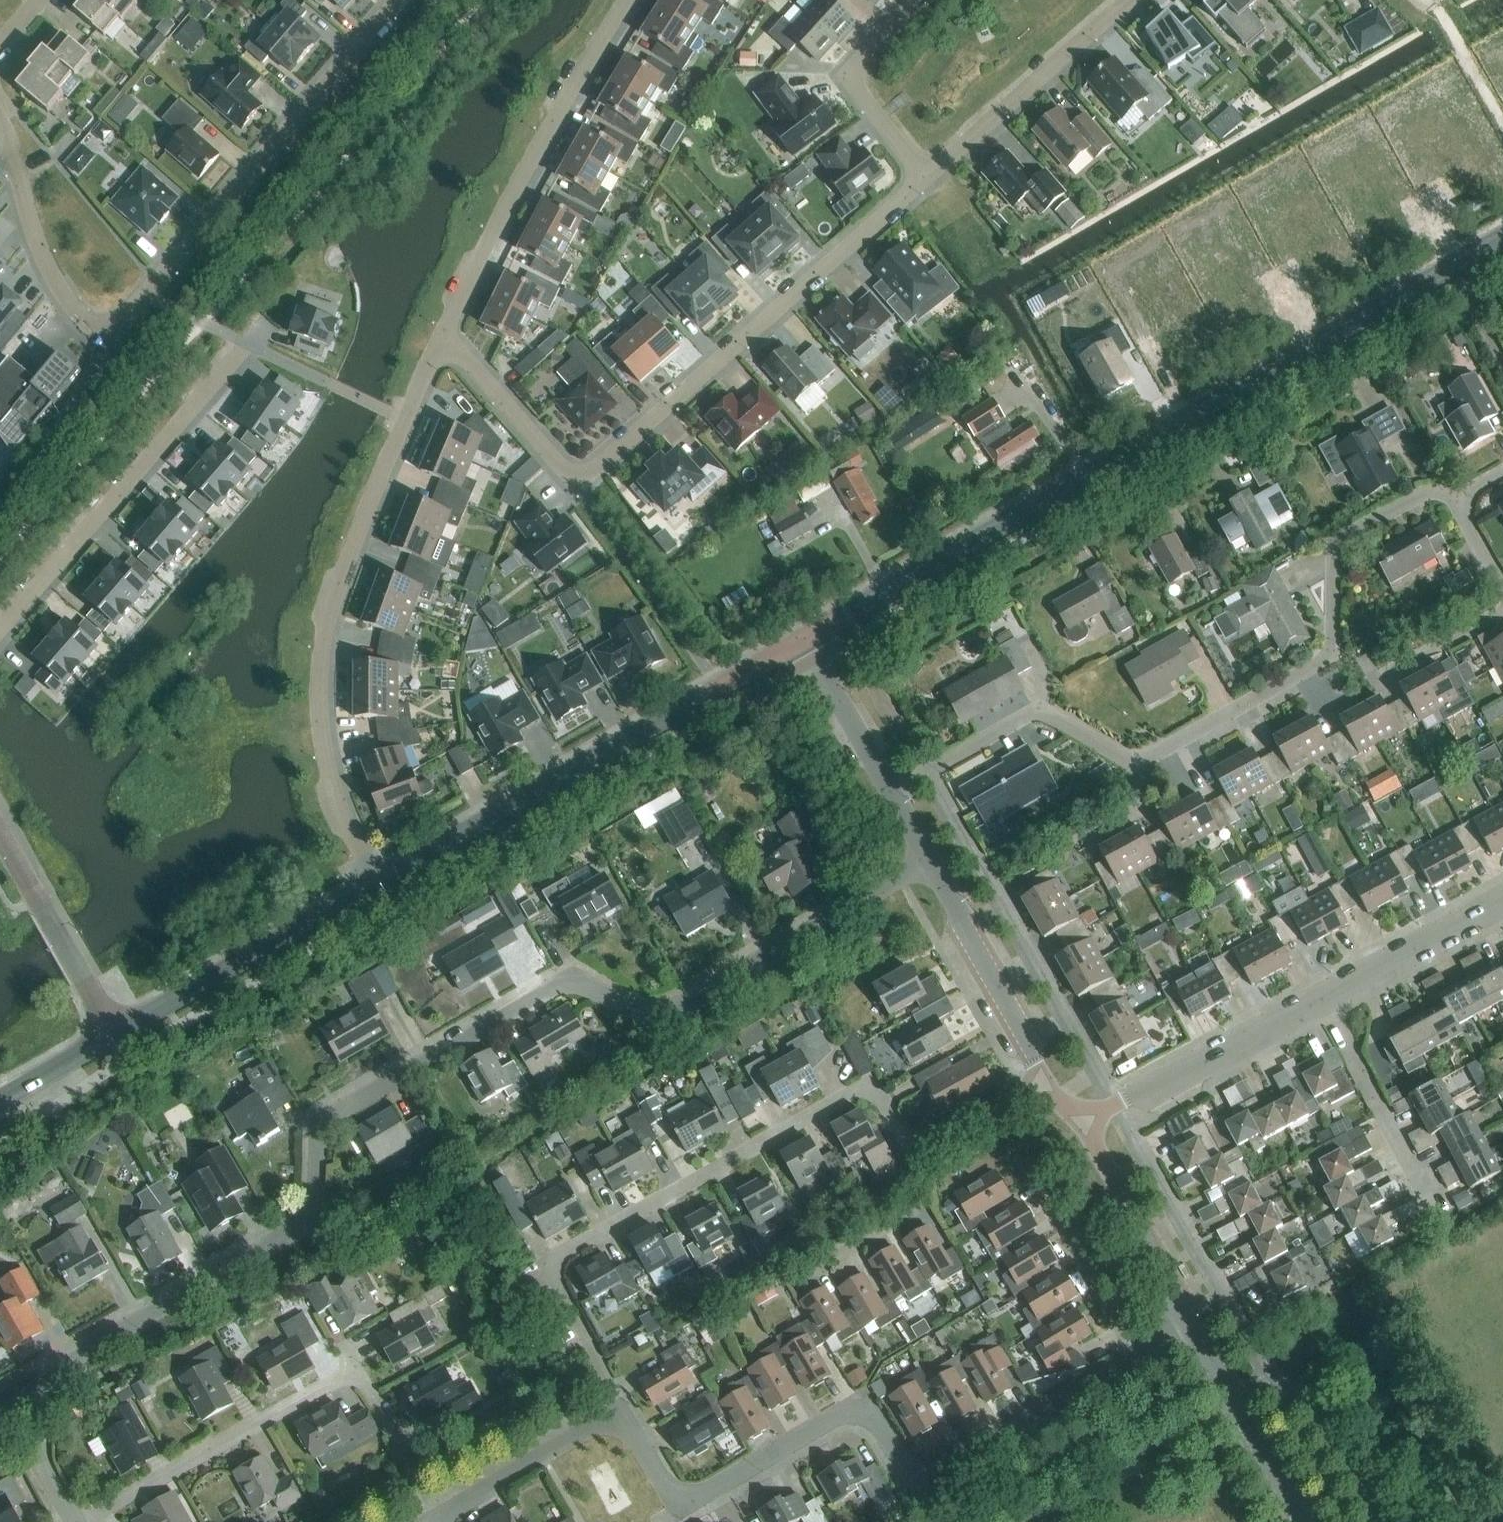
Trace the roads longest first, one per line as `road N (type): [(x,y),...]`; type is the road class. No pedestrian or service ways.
road 1 (residential): [(62,1521),(27,1431),(51,1346),(285,1215),(319,1112),(565,984),(650,1011),(930,861)]
road 2 (secondary): [(799,640),(1502,239)]
road 3 (residential): [(0,118),(53,280),(72,305),(124,309),(153,296),(404,0)]
road 4 (residential): [(614,1412),(673,1509),(855,1408),(912,1479),(1137,1355)]
road 5 (residential): [(929,180),(575,485),(446,331)]
road 6 (residential): [(916,1160),(859,1085),(535,1275),(614,1412)]
road 7 (residential): [(374,879),(333,778),(319,664),(327,608),(446,331)]
road 8 (secondary): [(374,879),(799,640)]
road 9 (residential): [(1461,495),(1408,501),(1331,546),(1326,665),(1147,769)]
road 10 (residential): [(0,633),(285,306)]
road 11 (residential): [(446,331),(624,0)]
road 12 (residential): [(67,1521),(356,1375)]
road 13 (secondary): [(116,1036),(374,879)]
road 14 (residential): [(1147,769),(1035,715),(892,793)]
road 15 (residential): [(1132,0),(929,180)]
road 16 (residential): [(1322,1005),(1082,1130)]
road 17 (unclassified): [(1046,1080),(930,861)]
road 18 (unclassified): [(116,1036),(0,832)]
road 19 (residential): [(929,180),(857,80),(861,60),(916,0)]
road 20 (unclassified): [(1293,1521),(1249,1432),(1183,1328)]
road 21 (unclassified): [(1183,1328),(1082,1130)]
road 22 (residential): [(1137,1355),(1025,1164)]
road 23 (residential): [(430,1521),(614,1412)]
road 24 (residential): [(1502,907),(1322,1005)]
road 25 (residential): [(1420,1177),(1322,1005)]
road 26 (unclassified): [(892,793),(799,640)]
road 27 (residential): [(801,1271),(912,1209),(916,1160)]
road 28 (residential): [(916,1160),(1046,1080)]
road 29 (residential): [(1369,665),(1502,594)]
road 30 (secondary): [(0,1102),(116,1036)]

